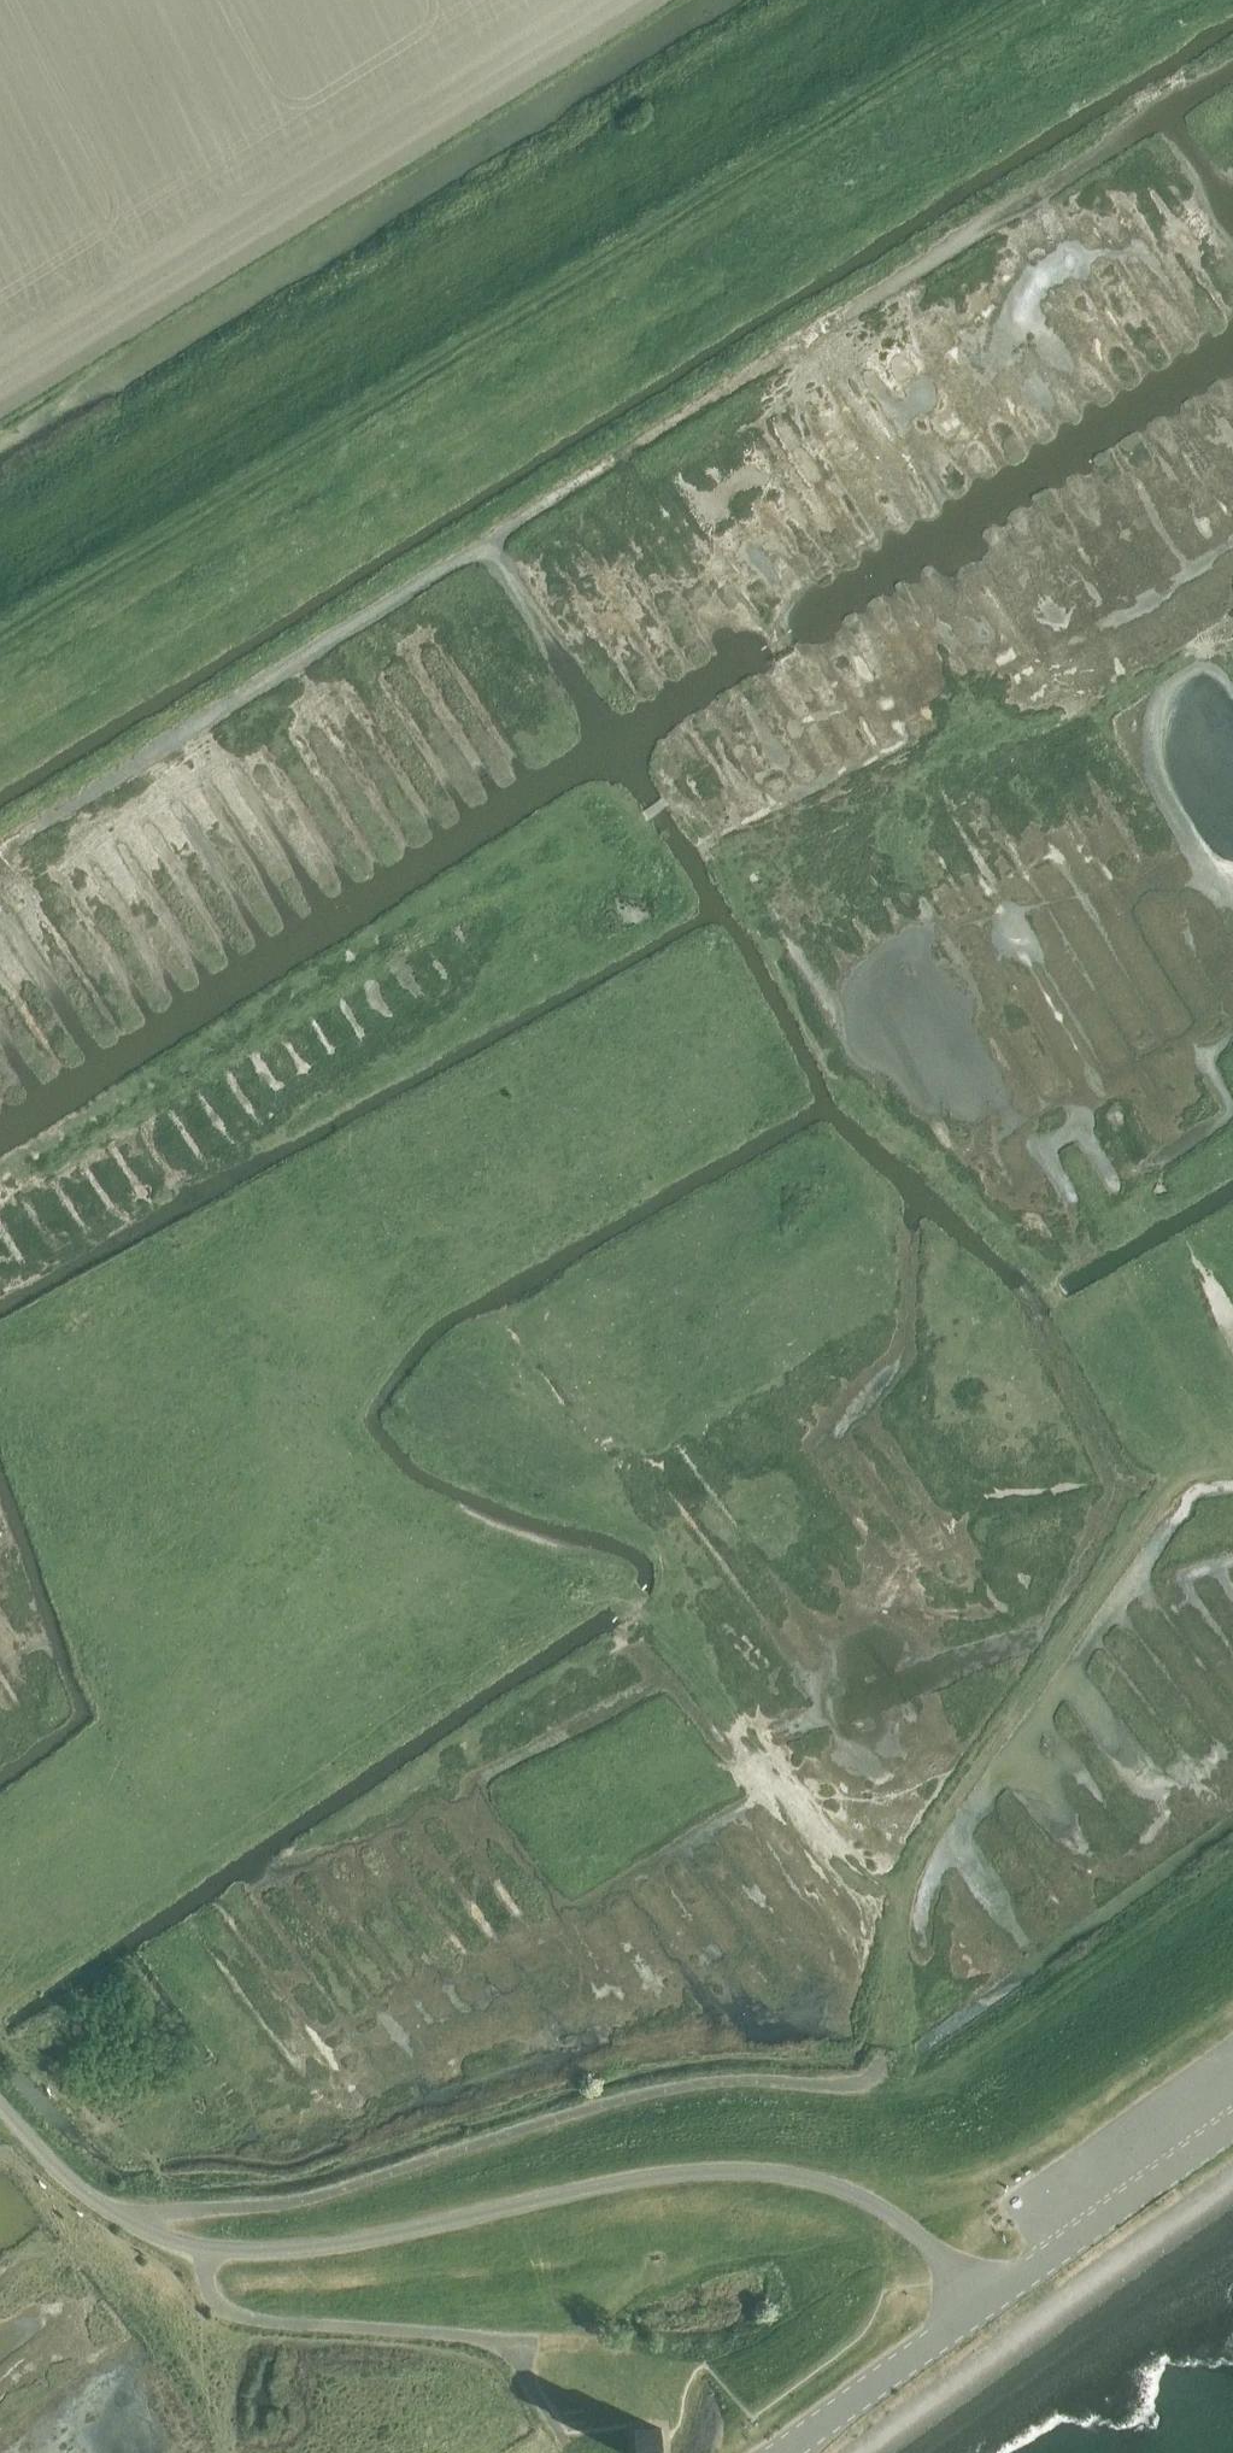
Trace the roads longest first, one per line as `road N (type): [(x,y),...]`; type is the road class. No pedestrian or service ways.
road 1 (unclassified): [(980,2303),(883,2209),(819,2181),(745,2171),(589,2188),(346,2241),(204,2250),(134,2224),(84,2192),(0,2107)]
road 2 (unclassified): [(980,2303),(1232,2123)]
road 3 (unclassified): [(782,2452),(980,2303)]

